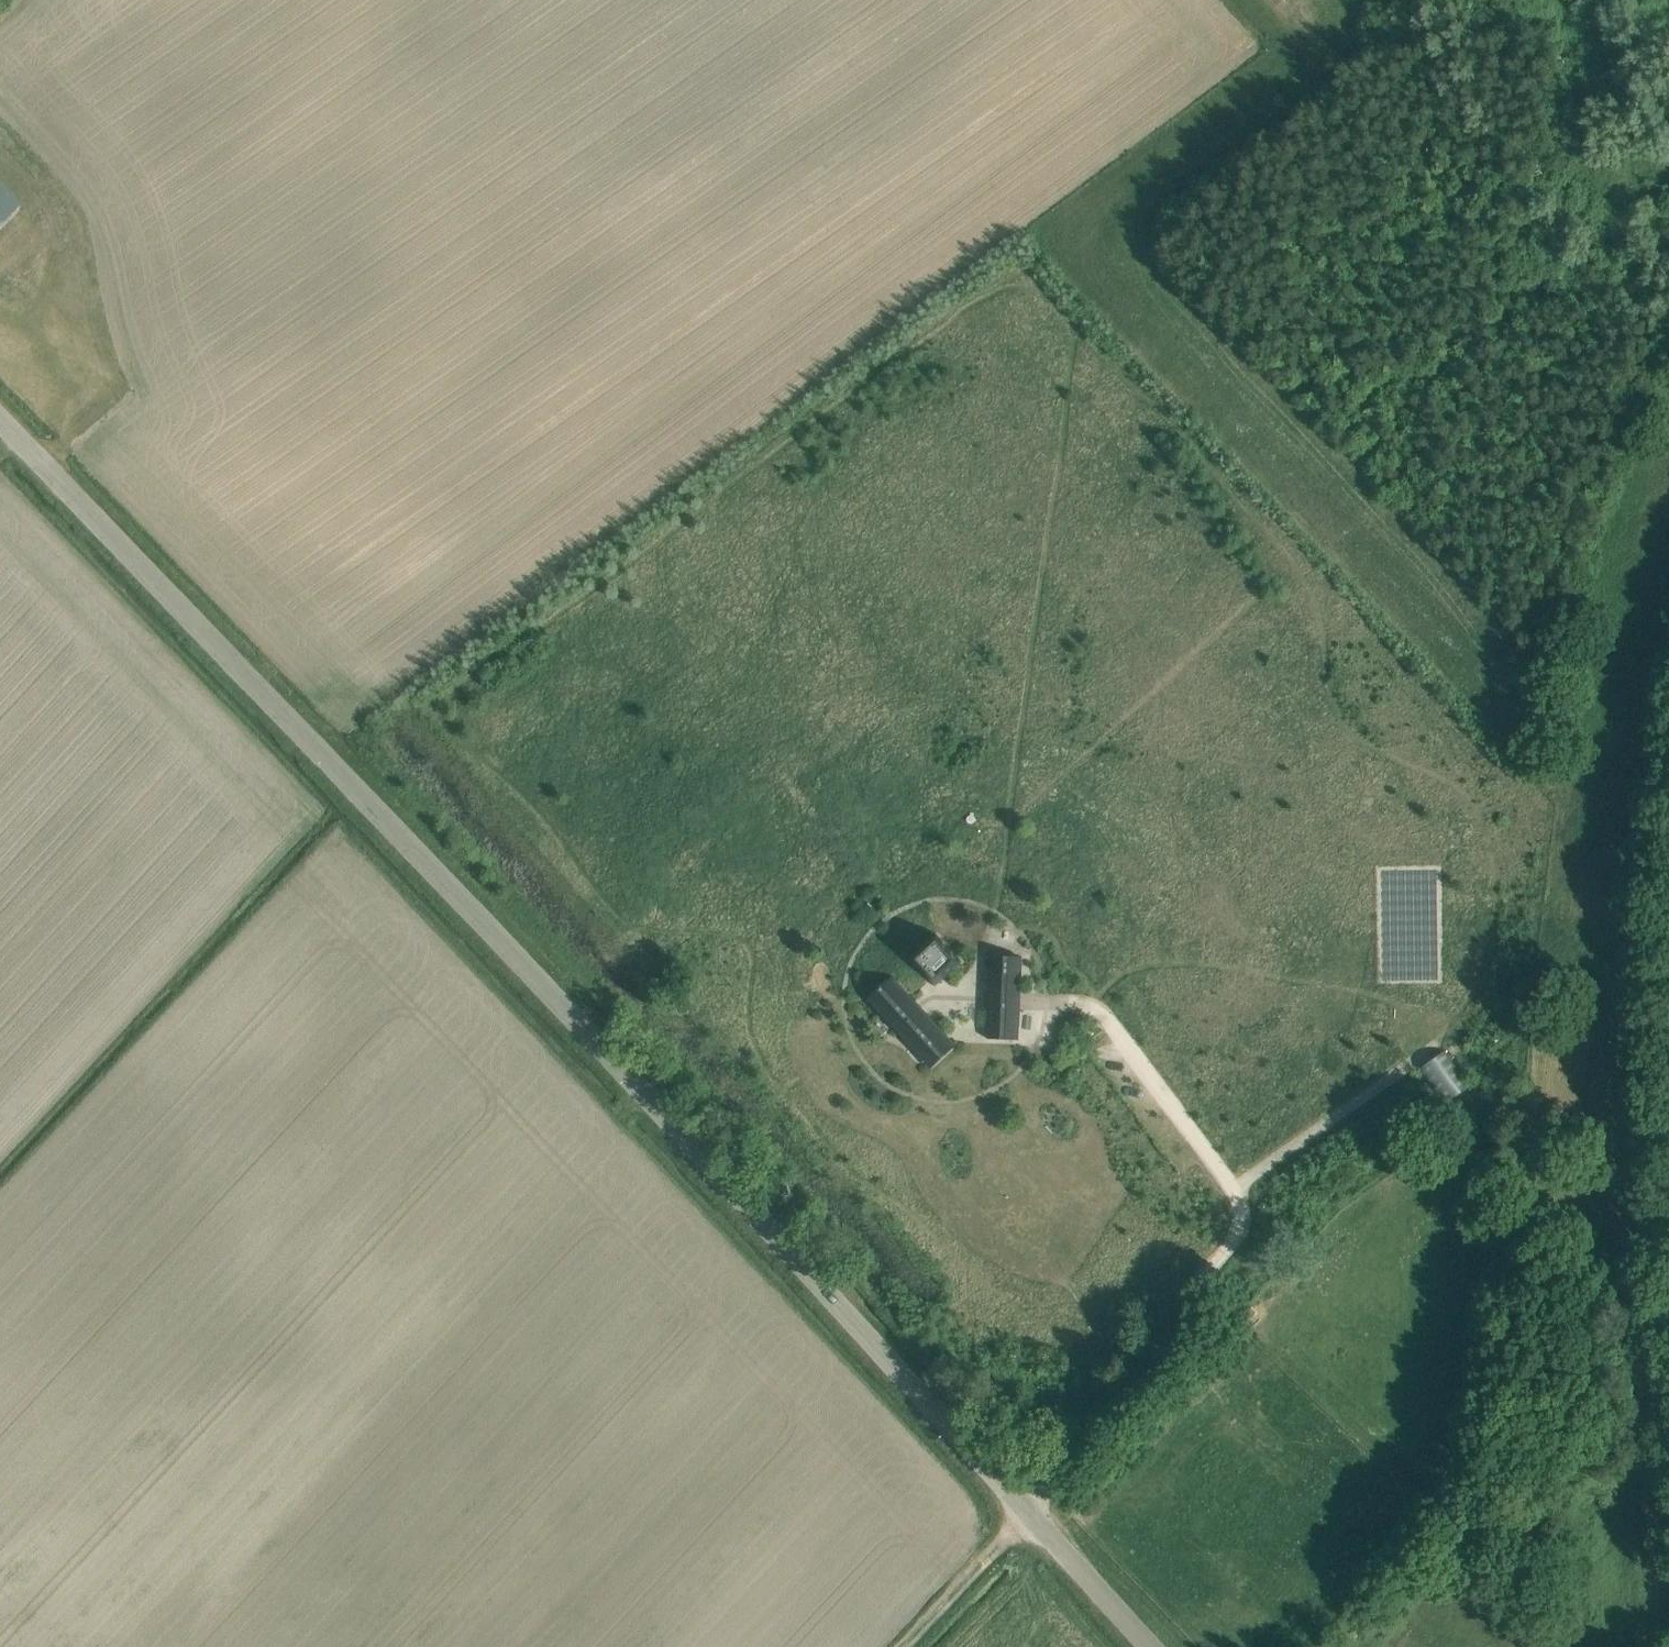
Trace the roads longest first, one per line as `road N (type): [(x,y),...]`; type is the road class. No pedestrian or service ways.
road 1 (unclassified): [(1153,1646),(0,425)]
road 2 (track): [(1648,1646),(1647,1365),(1633,989)]
road 3 (track): [(1030,1514),(908,1646)]

